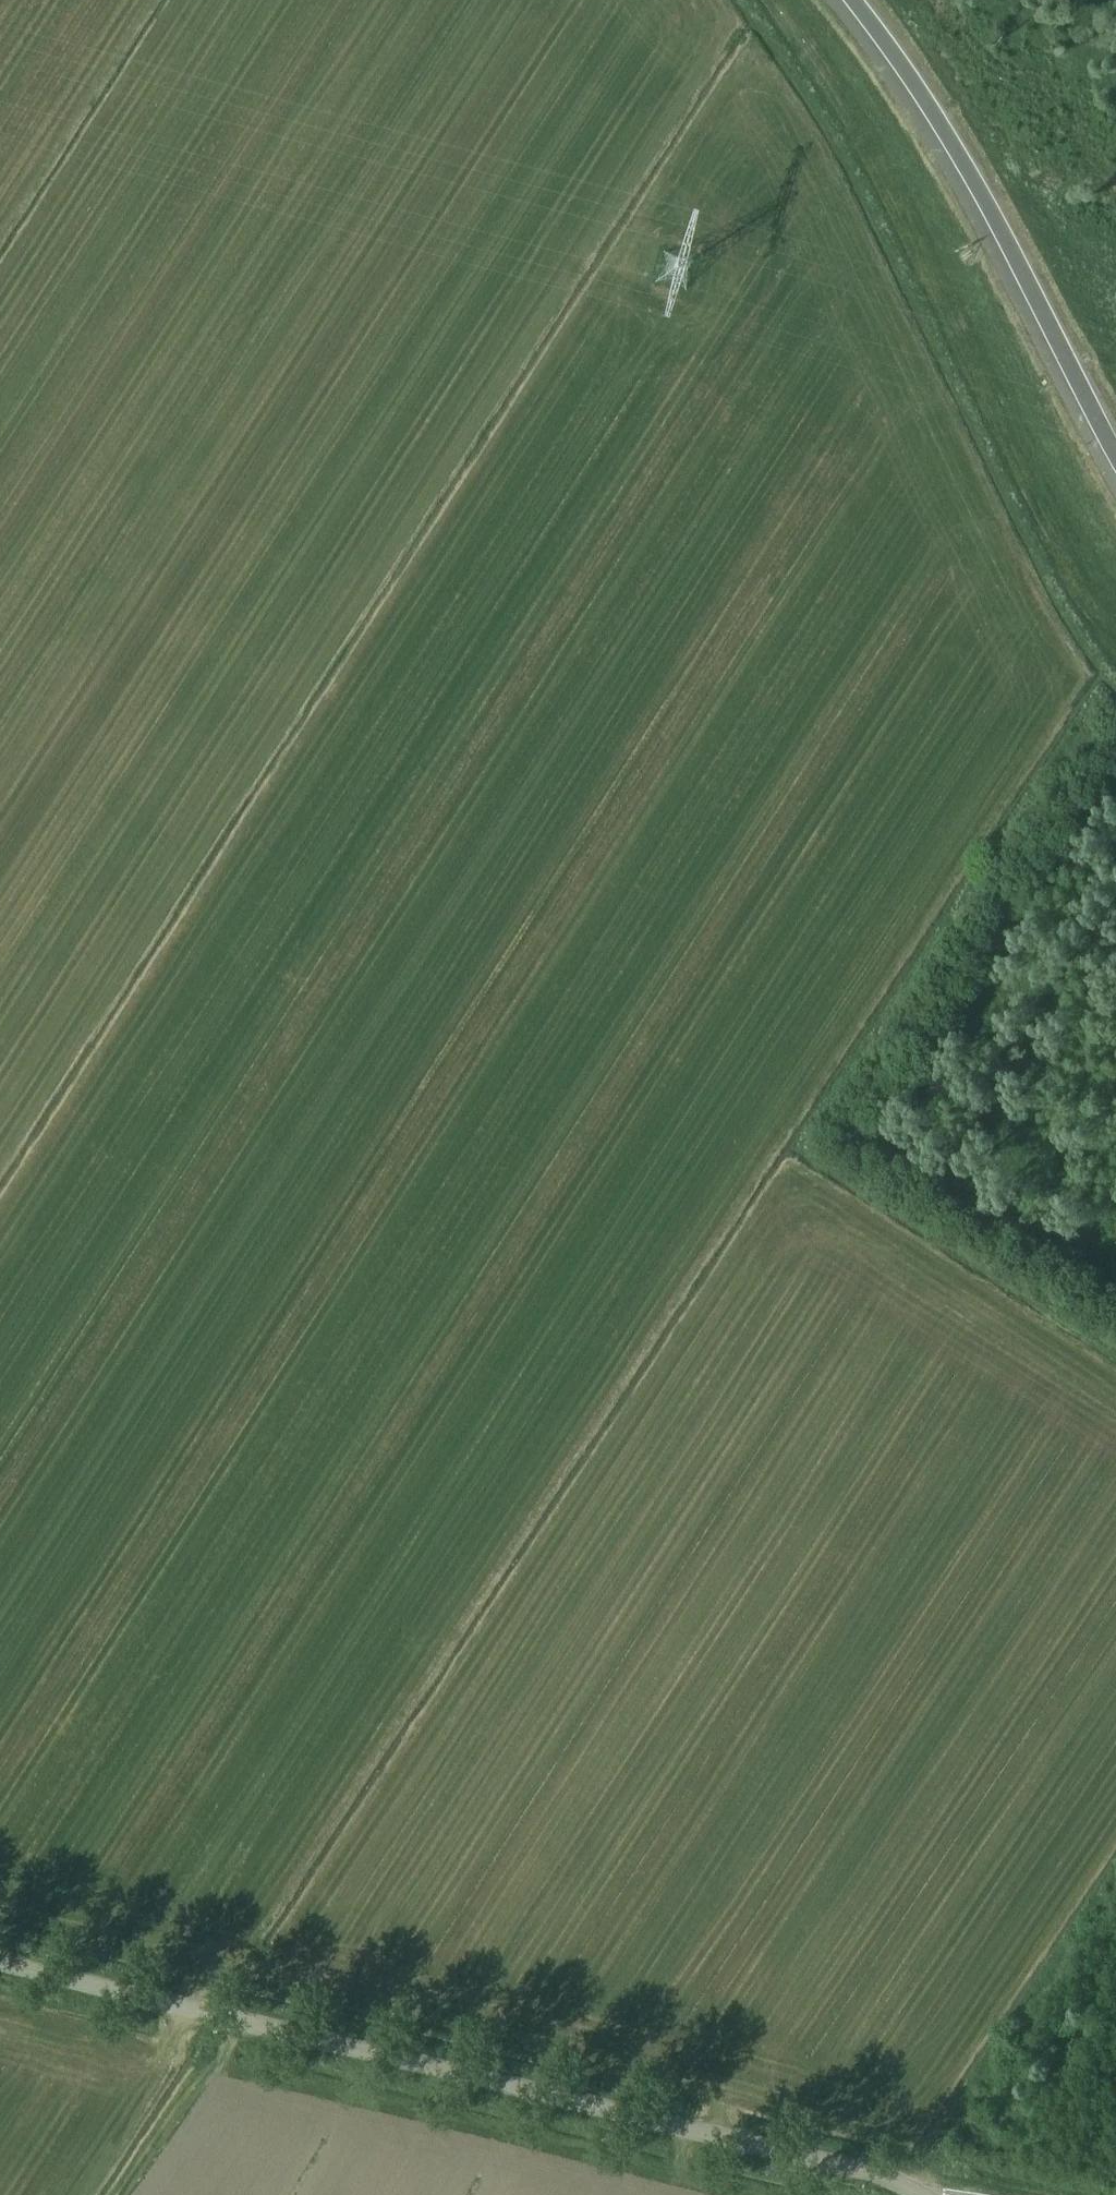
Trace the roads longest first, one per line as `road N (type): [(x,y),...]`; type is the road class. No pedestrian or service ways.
road 1 (unclassified): [(925,2194),(843,2166),(0,1961)]
road 2 (motorway): [(854,0),(948,133),(1115,449)]

